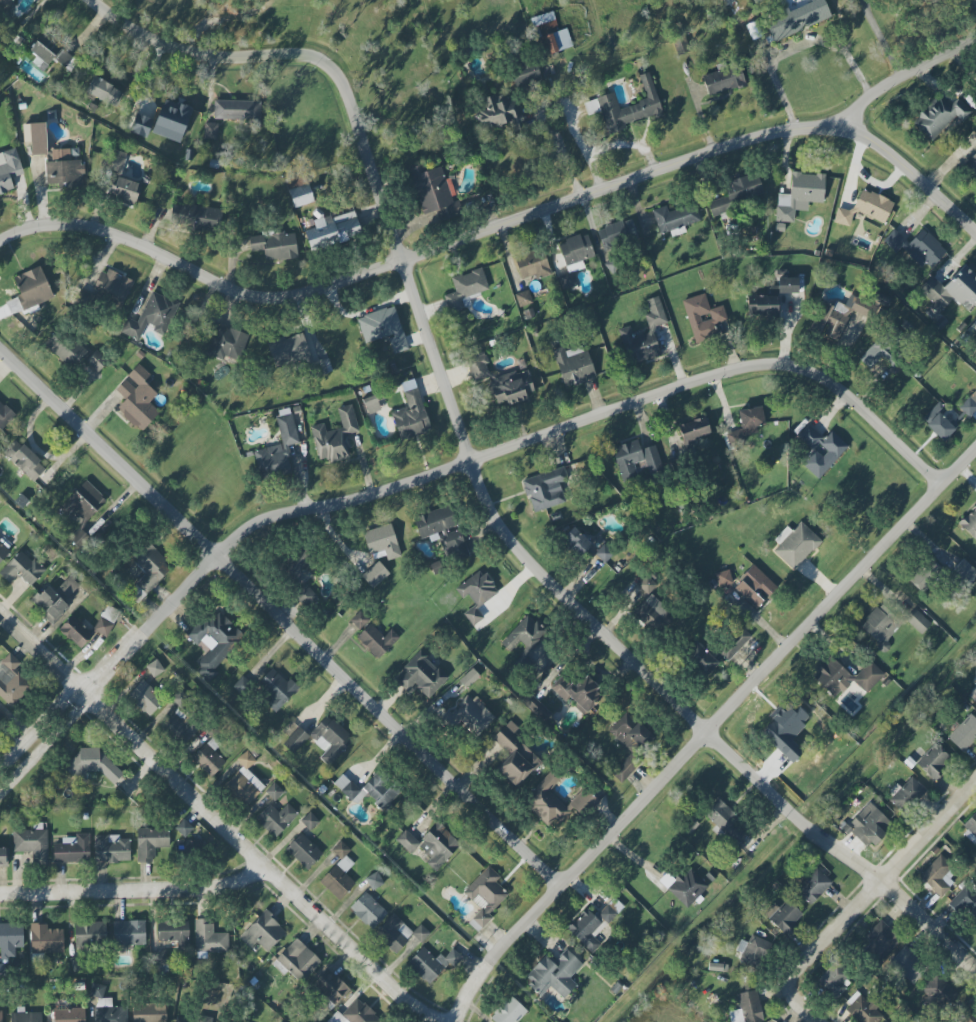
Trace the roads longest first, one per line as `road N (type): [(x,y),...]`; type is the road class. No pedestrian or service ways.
road 1 (residential): [(975,971),(784,805),(519,547),(484,486),(339,70),(301,59),(189,56),(91,0)]
road 2 (residential): [(945,486),(830,382),(798,368),(759,367),(372,499),(289,514),(254,529),(189,589),(0,789)]
road 3 (residential): [(0,249),(50,228),(98,229),(273,301),(304,299),(683,164),(850,116),(975,42)]
road 4 (residential): [(560,886),(0,336)]
road 5 (residential): [(455,1021),(489,964),(560,886),(975,456)]
road 6 (residential): [(446,1021),(399,992),(0,611)]
road 7 (residential): [(975,784),(816,949),(795,993)]
road 8 (residential): [(0,894),(213,888),(264,865)]
road 9 (residential): [(975,232),(850,116)]

